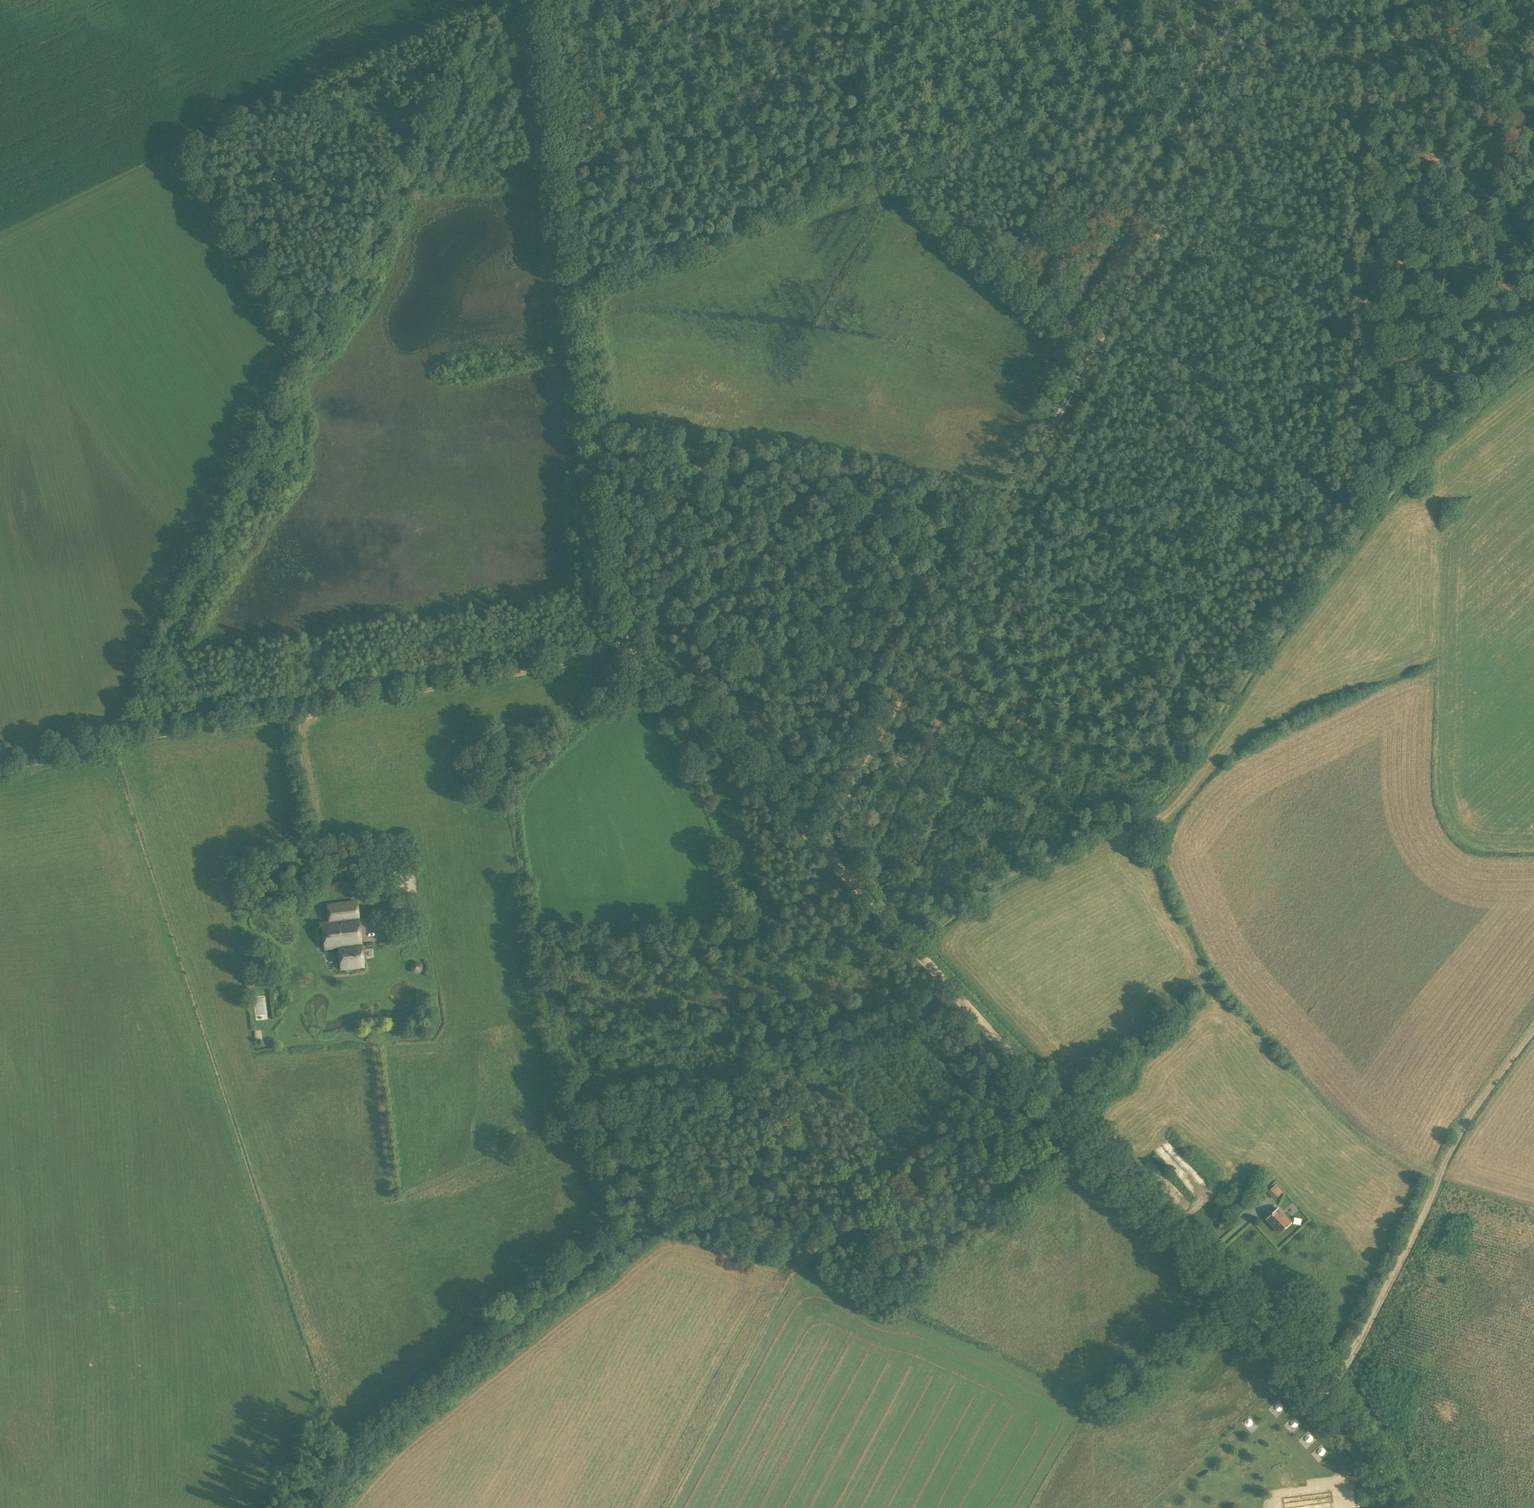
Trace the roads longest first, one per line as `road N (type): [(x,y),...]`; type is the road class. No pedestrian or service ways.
road 1 (track): [(1288,0),(817,850)]
road 2 (track): [(1324,1395),(817,850)]
road 3 (track): [(625,637),(541,0)]
road 4 (track): [(0,760),(563,664),(608,654),(625,637)]
road 5 (track): [(1375,0),(1347,541)]
road 6 (track): [(817,850),(625,637)]
road 7 (track): [(1439,1178),(1324,1395)]
road 8 (track): [(1533,1029),(1439,1178)]
road 9 (track): [(300,711),(323,884)]
road 10 (track): [(1457,0),(1533,148)]
road 11 (track): [(1324,1395),(1400,1507)]

